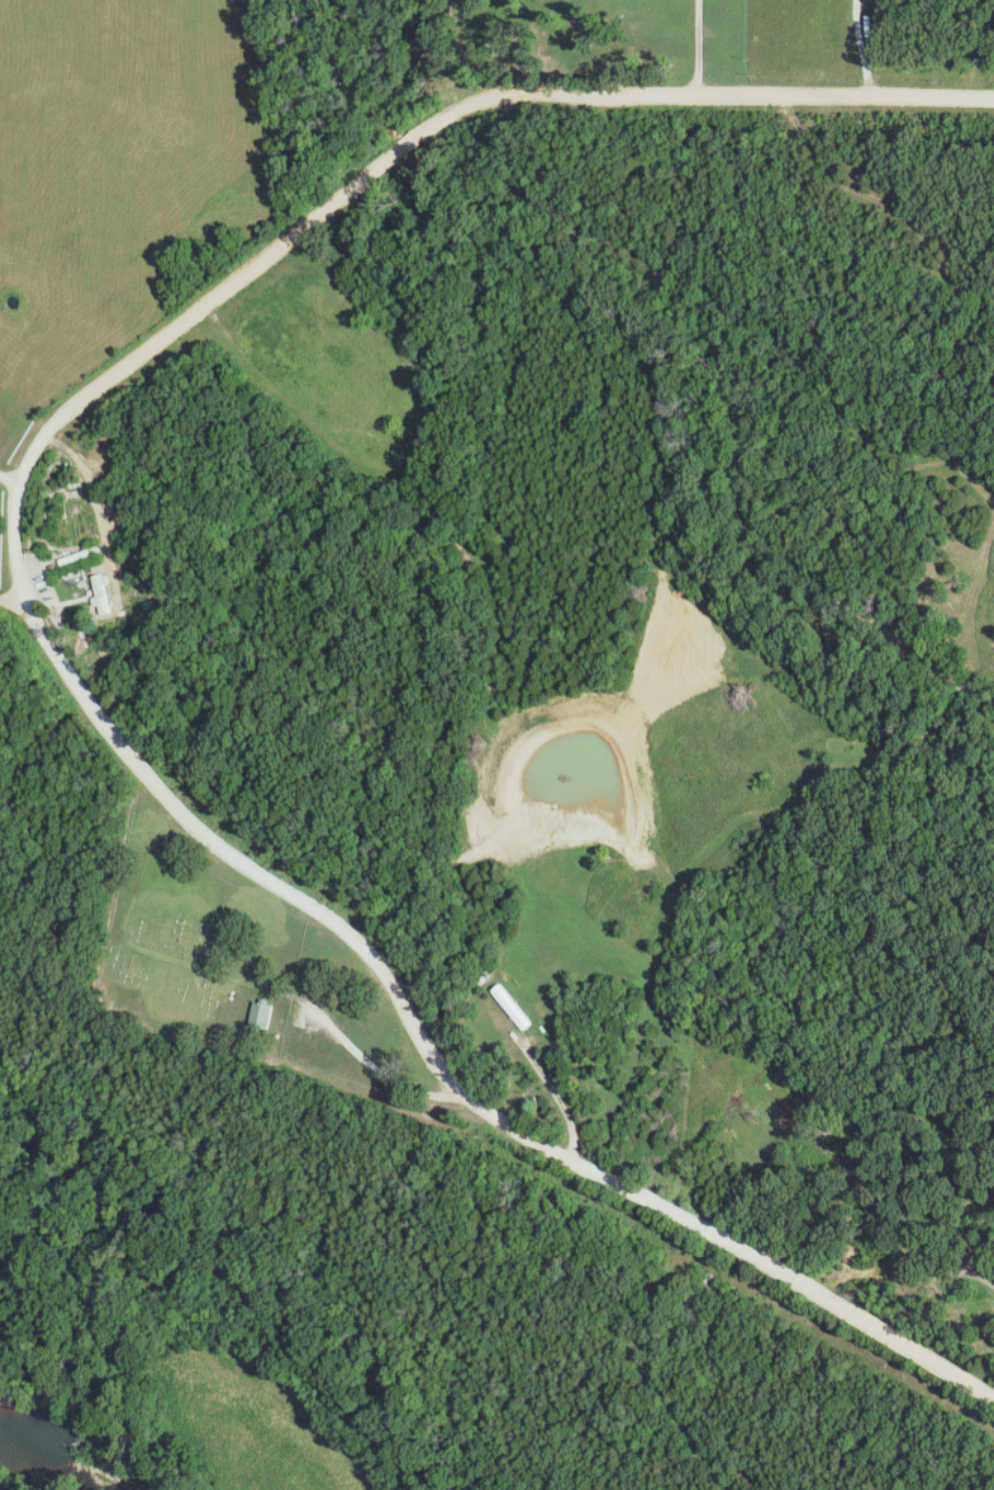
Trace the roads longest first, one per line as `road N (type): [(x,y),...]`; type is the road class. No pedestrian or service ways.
road 1 (residential): [(569,1160),(473,1105),(421,1040),(378,961),(191,820),(96,702),(45,611),(28,560),(43,457),(101,391),(350,193),(426,106),(597,97),(993,108)]
road 2 (residential): [(993,1399),(569,1160)]
road 3 (residential): [(301,233),(432,435)]

